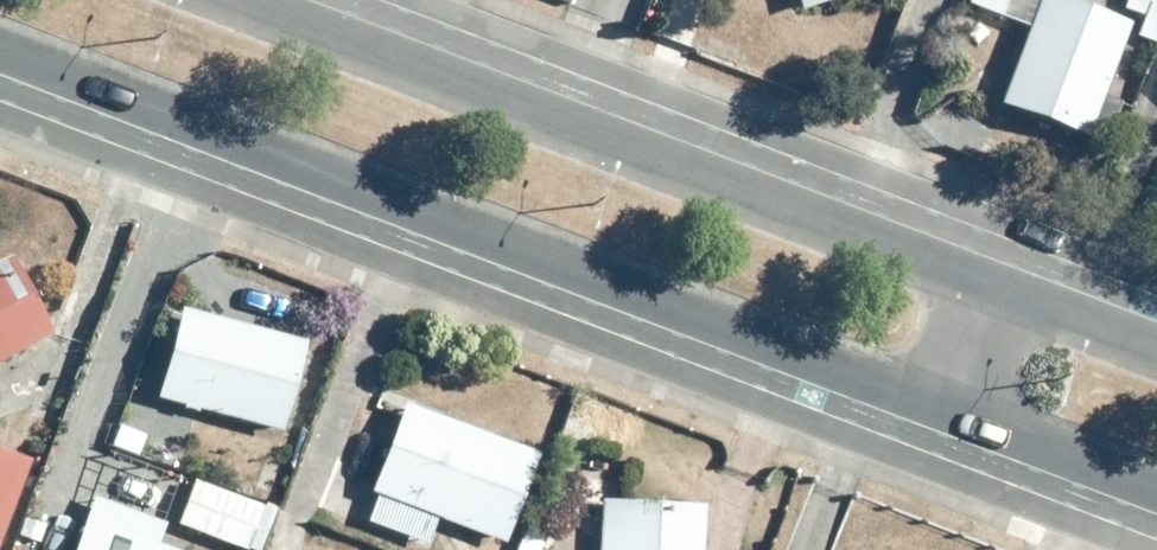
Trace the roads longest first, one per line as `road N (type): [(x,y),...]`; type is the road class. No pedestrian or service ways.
road 1 (secondary): [(947,410),(0,47)]
road 2 (secondary): [(256,0),(989,286)]
road 3 (secondary): [(1156,489),(947,410)]
road 4 (secondary): [(989,286),(1156,350)]
road 5 (tertiary): [(947,410),(989,286)]

